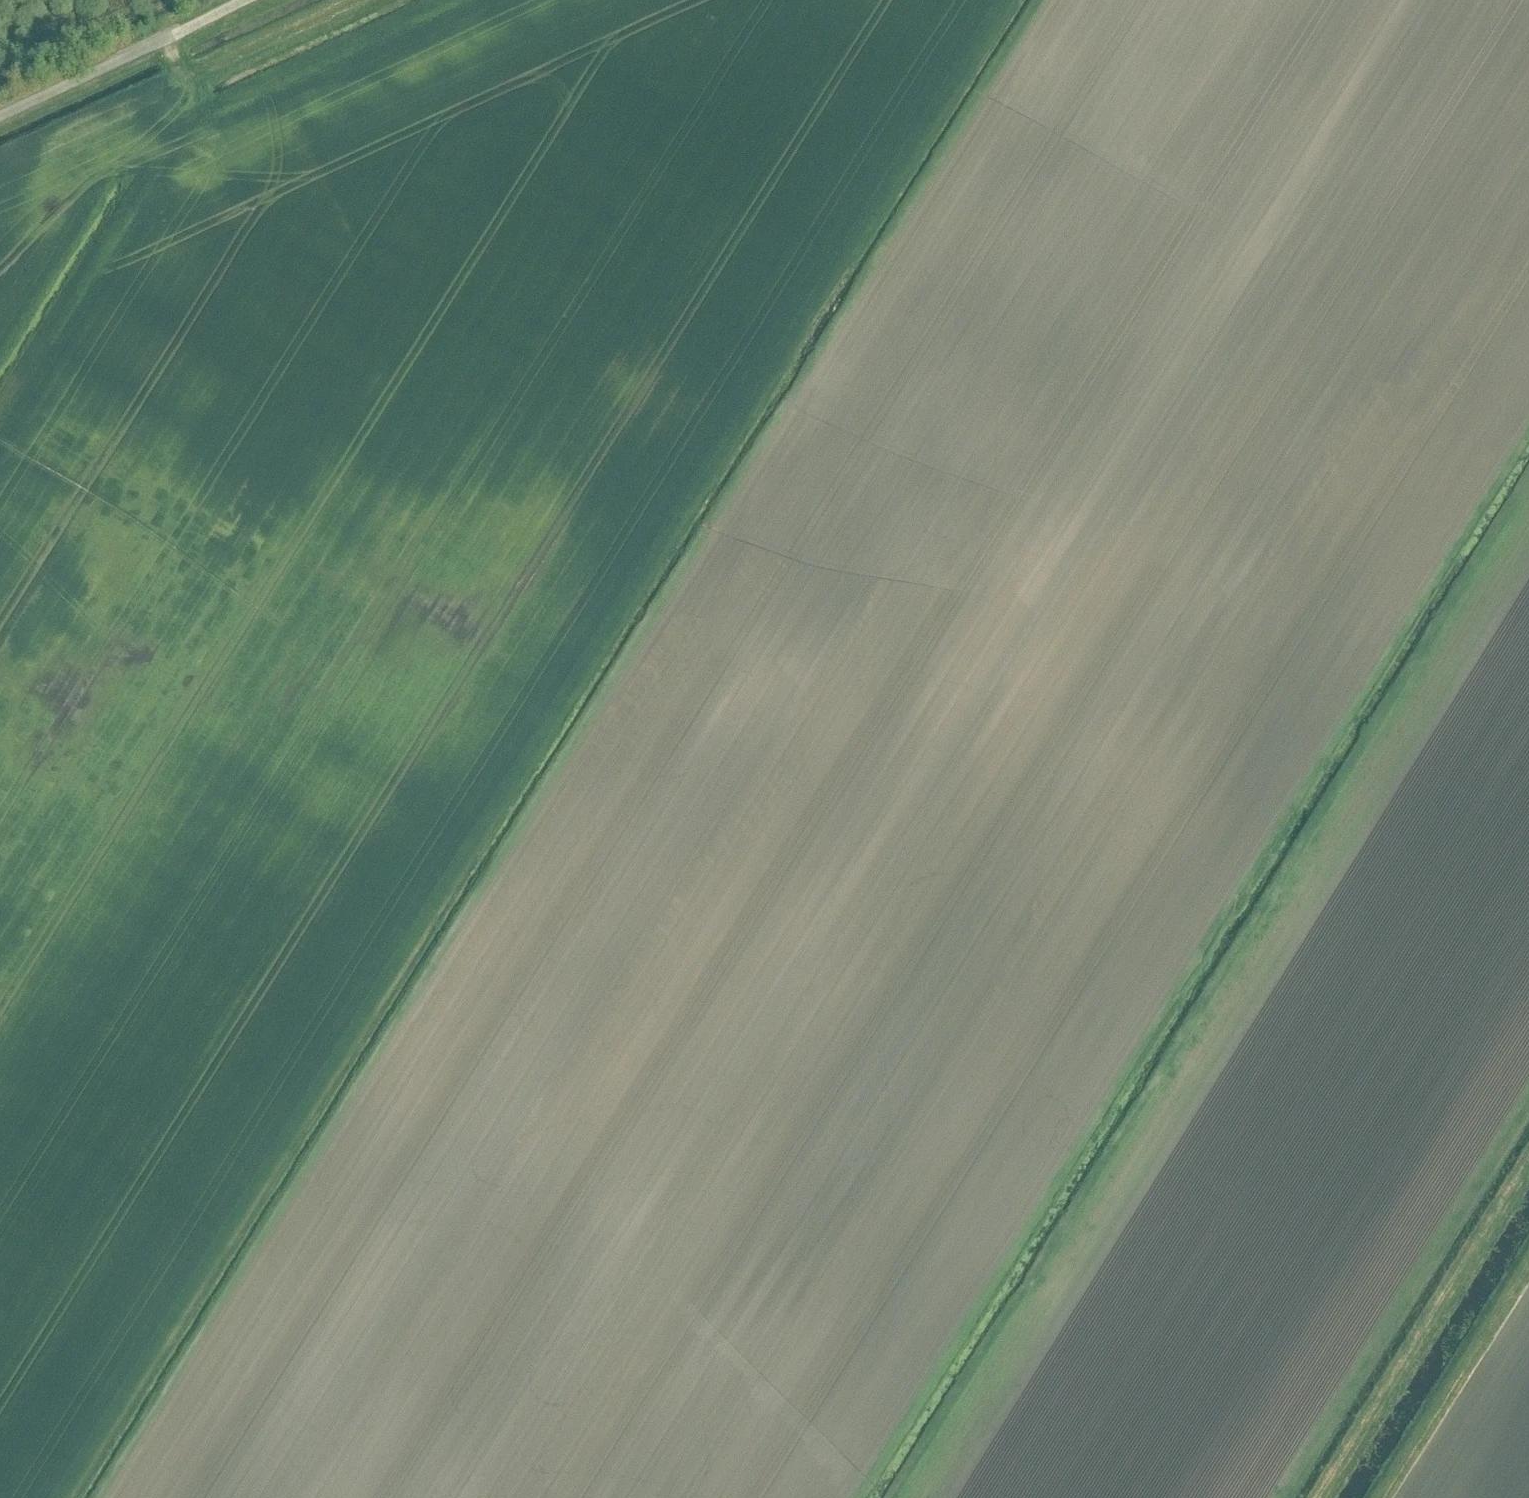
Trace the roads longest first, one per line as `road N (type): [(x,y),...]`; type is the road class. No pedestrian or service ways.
road 1 (track): [(1528,1168),(1323,1497)]
road 2 (track): [(1392,1497),(1528,1280)]

